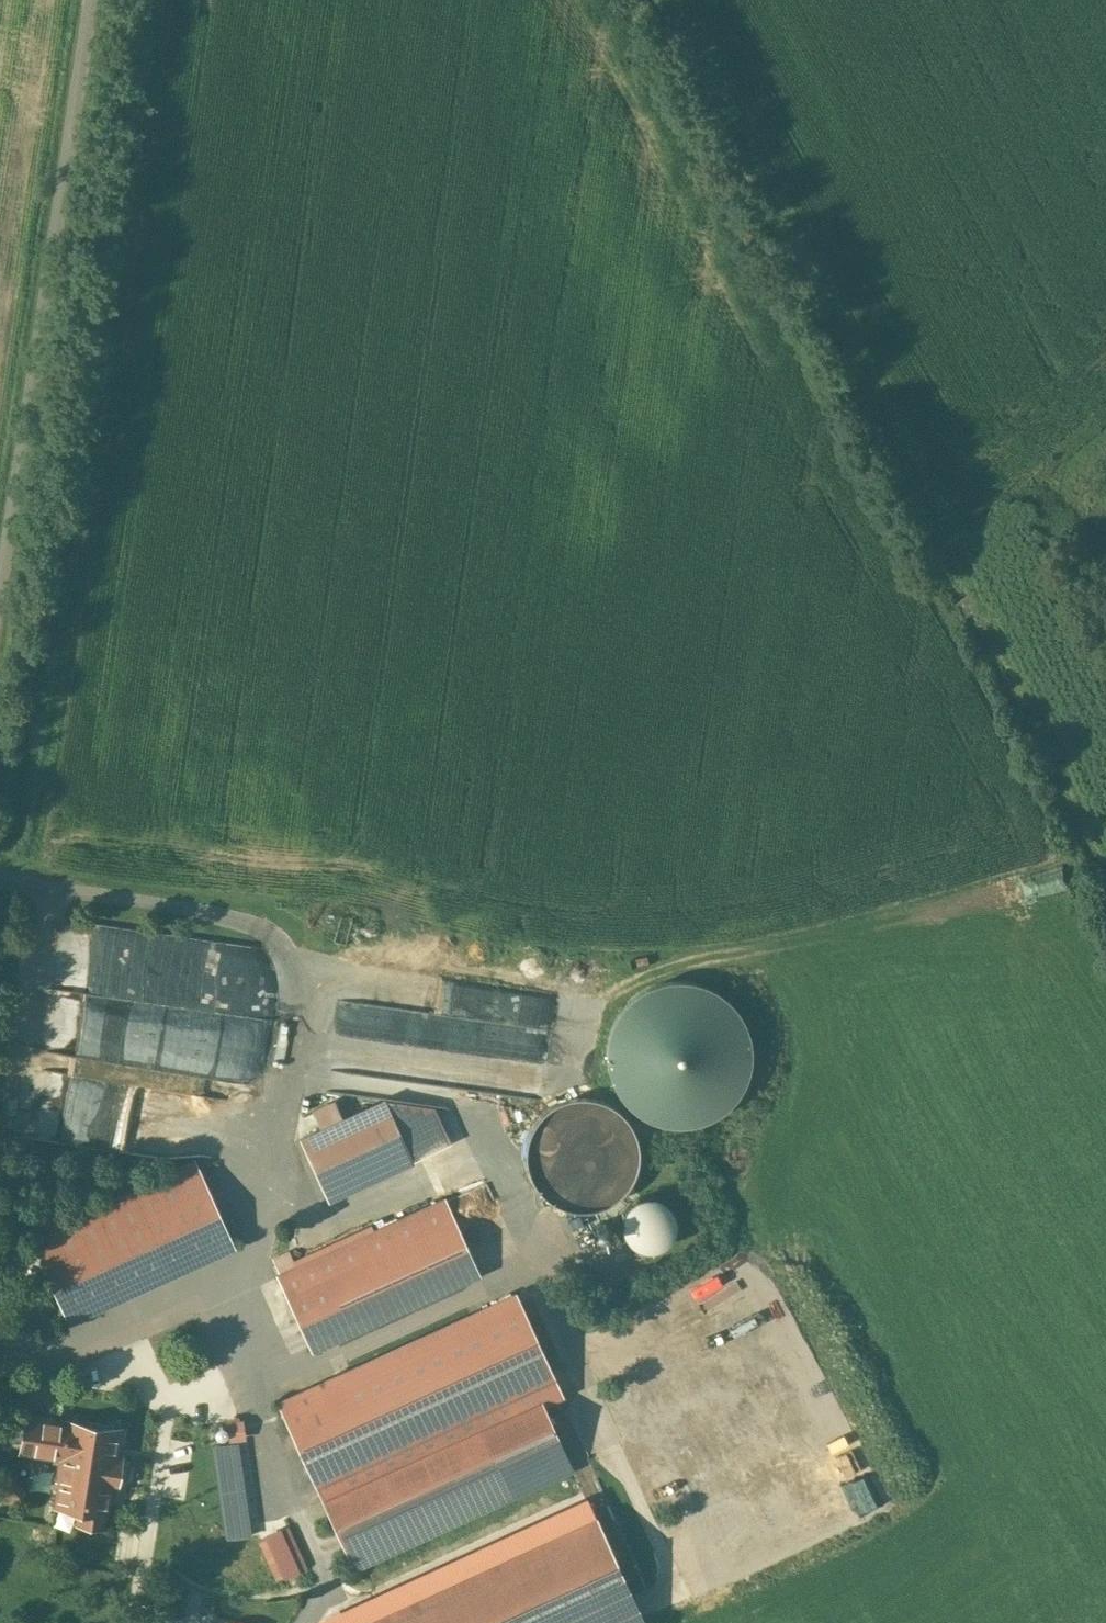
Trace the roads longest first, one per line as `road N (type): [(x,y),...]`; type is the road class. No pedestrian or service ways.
road 1 (unclassified): [(93,0),(0,611)]

